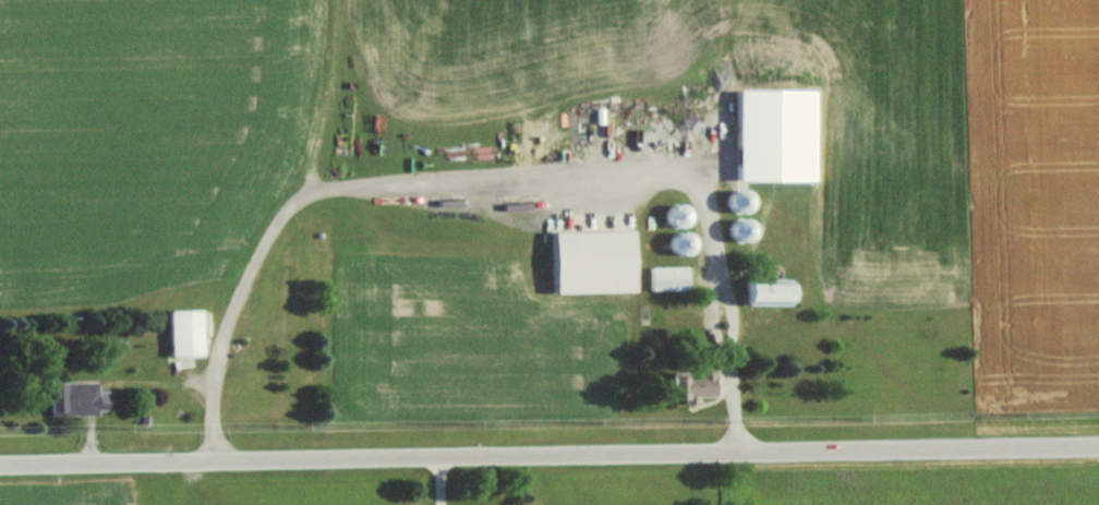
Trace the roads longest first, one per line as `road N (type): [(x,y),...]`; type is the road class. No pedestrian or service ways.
road 1 (secondary): [(0,466),(1098,448)]
road 2 (residential): [(209,462),(205,376),(247,266),(310,199),(530,170),(684,178),(715,213),(733,454)]
road 3 (residential): [(87,465),(92,402),(205,376)]

